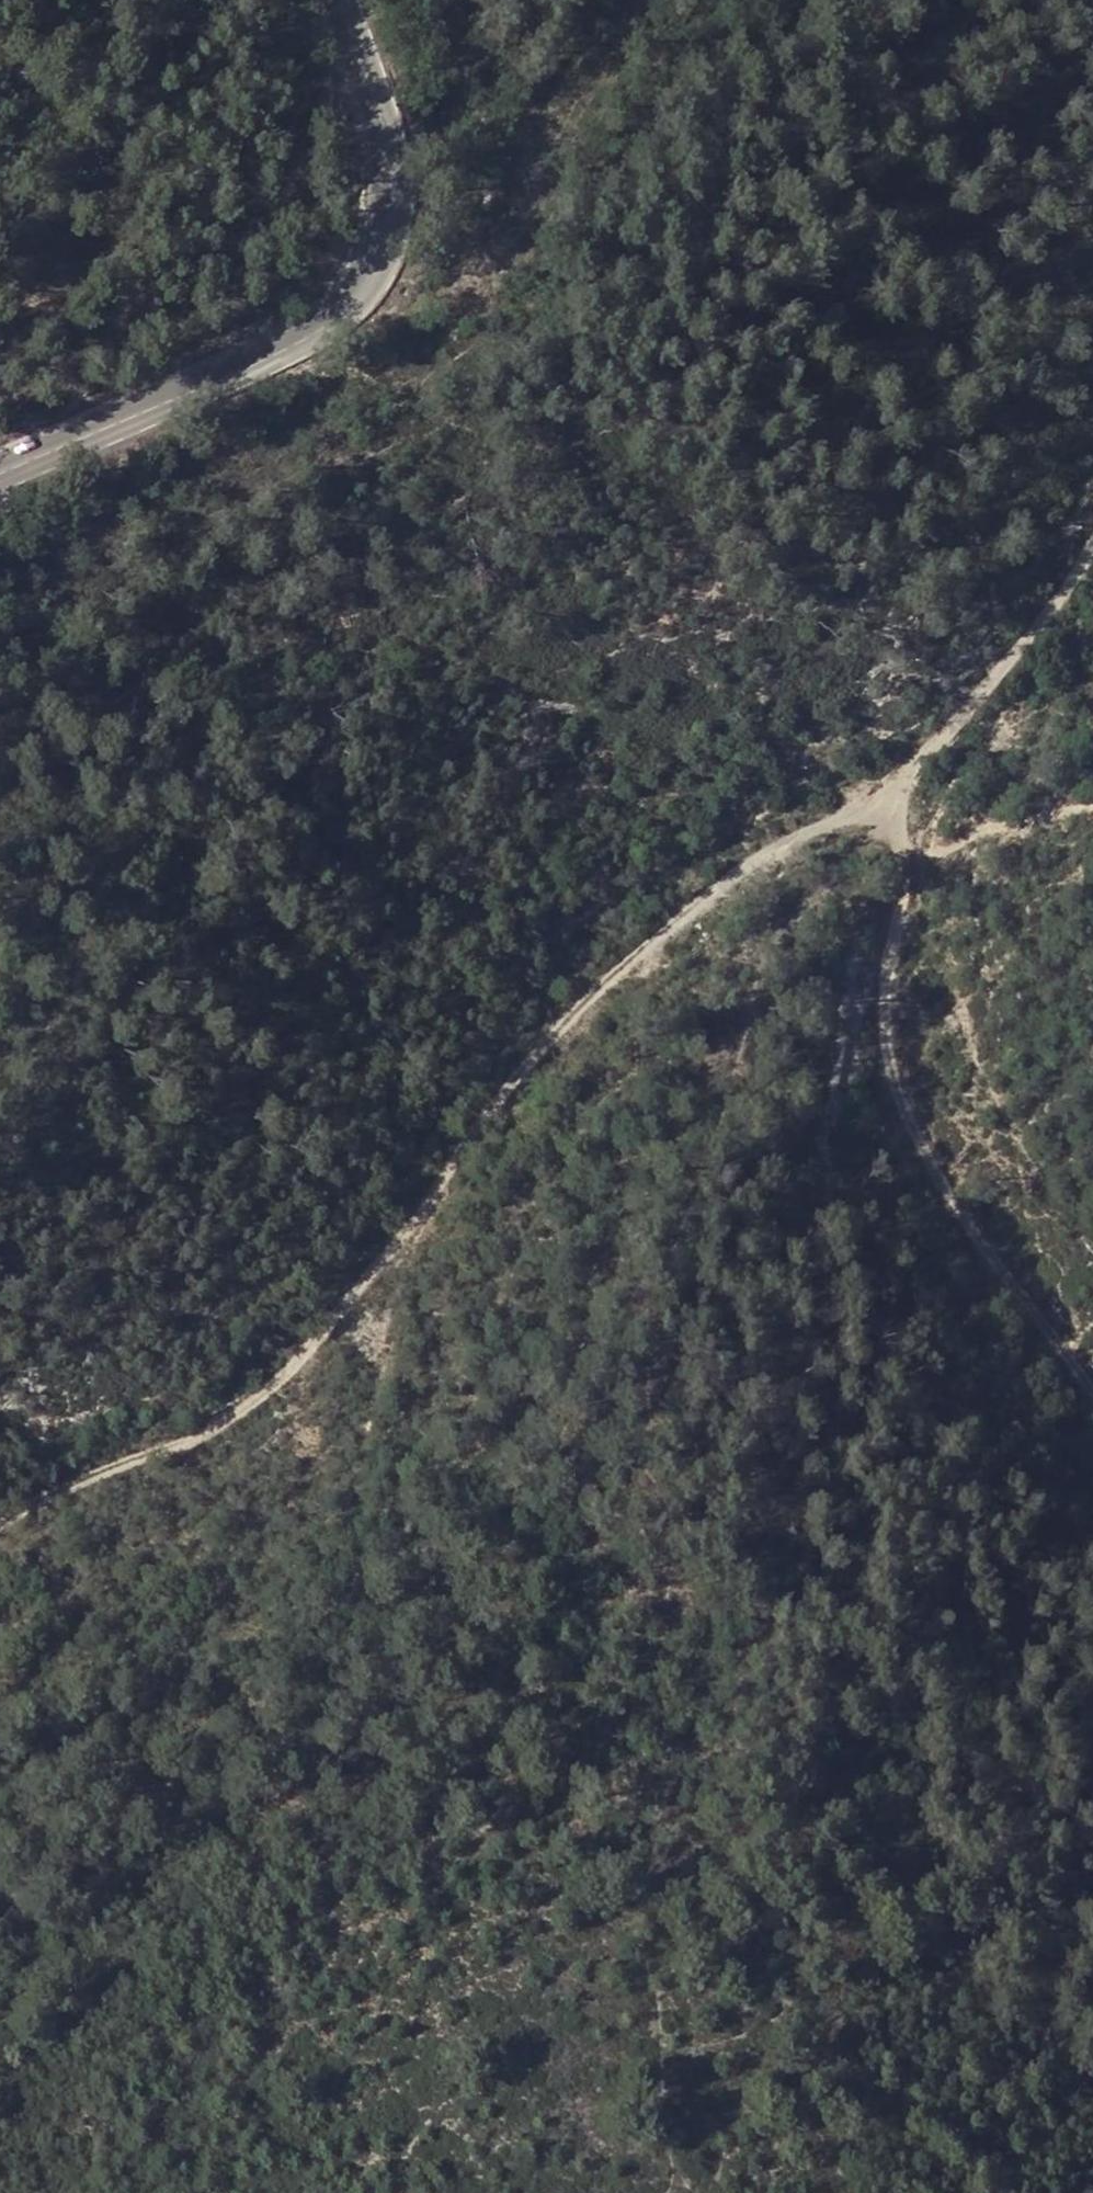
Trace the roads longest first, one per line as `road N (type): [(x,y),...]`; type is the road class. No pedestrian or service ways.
road 1 (track): [(900,806),(780,851),(578,1024),(308,1373),(190,1447),(17,1519),(0,1534)]
road 2 (secondary): [(341,0),(397,167),(395,226),(369,285),(286,349),(0,473)]
road 3 (track): [(1092,1380),(901,1113),(879,1044),(879,984),(910,867),(900,806)]
road 4 (track): [(900,806),(910,777),(1017,669),(1092,560)]

